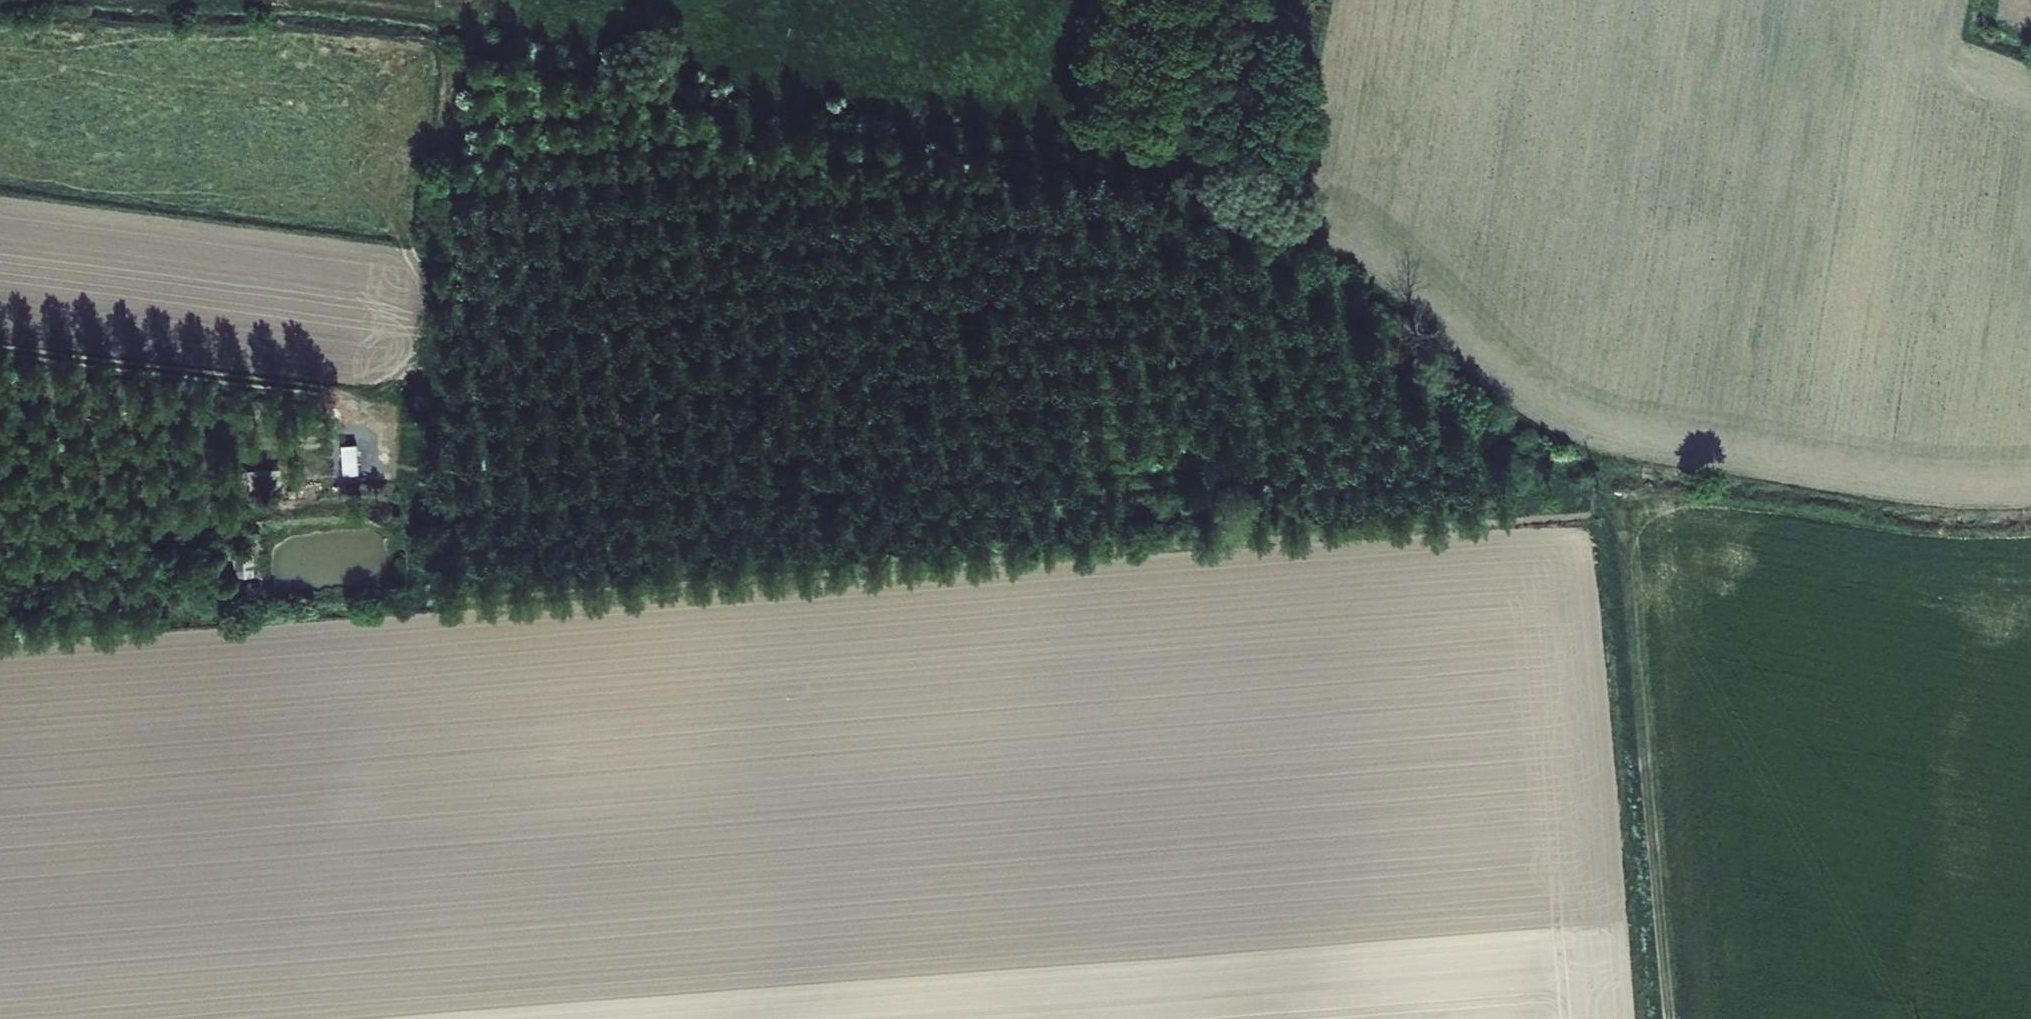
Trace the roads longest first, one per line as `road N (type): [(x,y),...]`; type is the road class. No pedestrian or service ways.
road 1 (track): [(1662,1018),(1612,516)]
road 2 (track): [(0,352),(332,392)]

